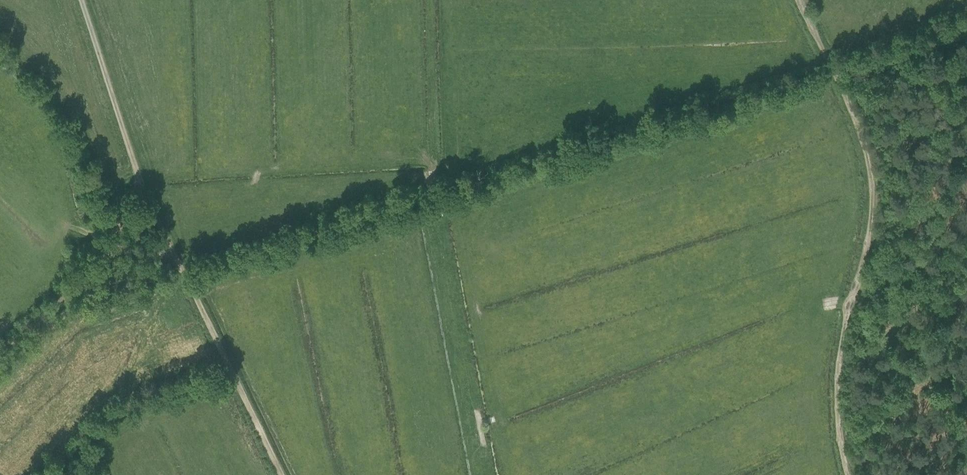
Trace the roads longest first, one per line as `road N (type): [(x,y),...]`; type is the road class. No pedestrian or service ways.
road 1 (track): [(849,474),(837,415),(840,360),(870,174),(836,77)]
road 2 (track): [(181,266),(136,168),(84,0)]
road 3 (track): [(280,474),(181,266)]
road 4 (track): [(0,354),(107,261),(139,256),(181,266)]
road 5 (track): [(856,282),(966,236)]

